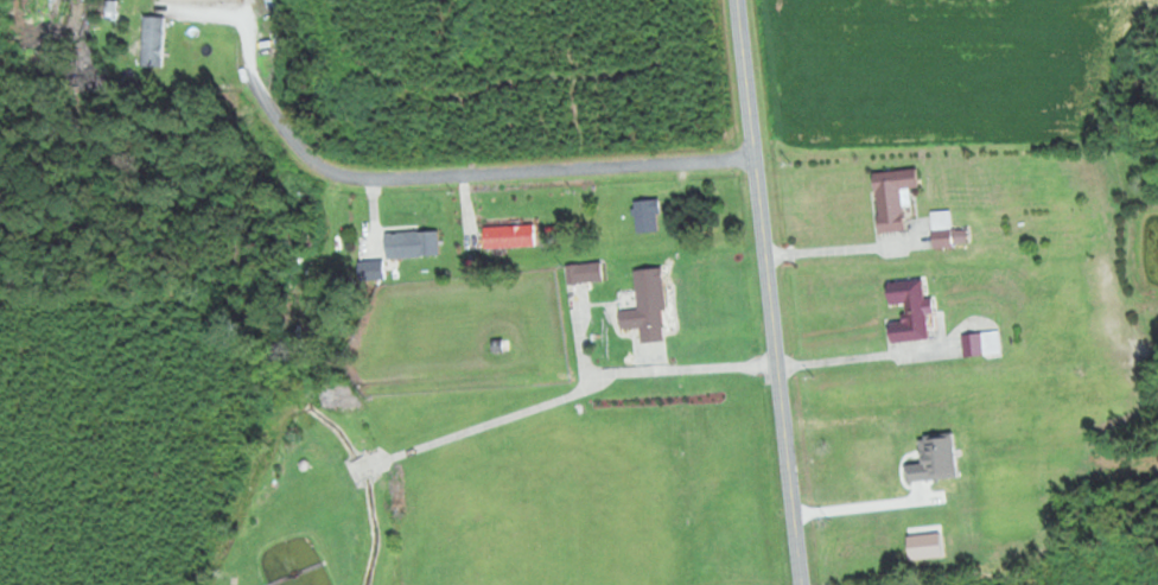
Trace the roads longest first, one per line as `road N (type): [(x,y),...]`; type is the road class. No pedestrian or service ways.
road 1 (secondary): [(805,584),(740,0)]
road 2 (residential): [(757,158),(350,177),(324,170),(299,148),(244,62)]
road 3 (residential): [(580,368),(976,341)]

